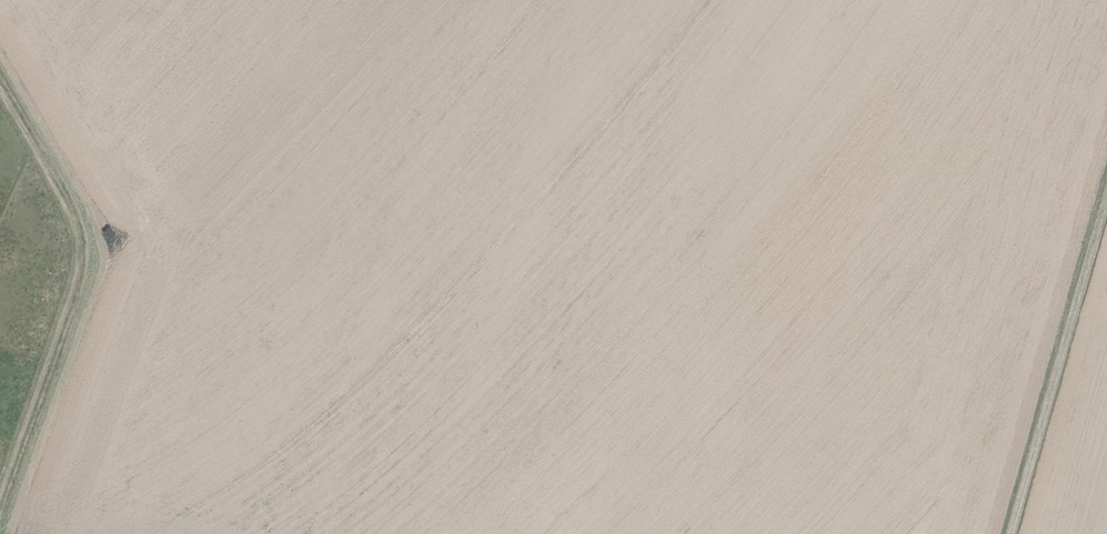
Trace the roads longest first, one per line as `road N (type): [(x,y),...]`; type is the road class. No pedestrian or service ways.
road 1 (track): [(1106,198),(1010,533)]

